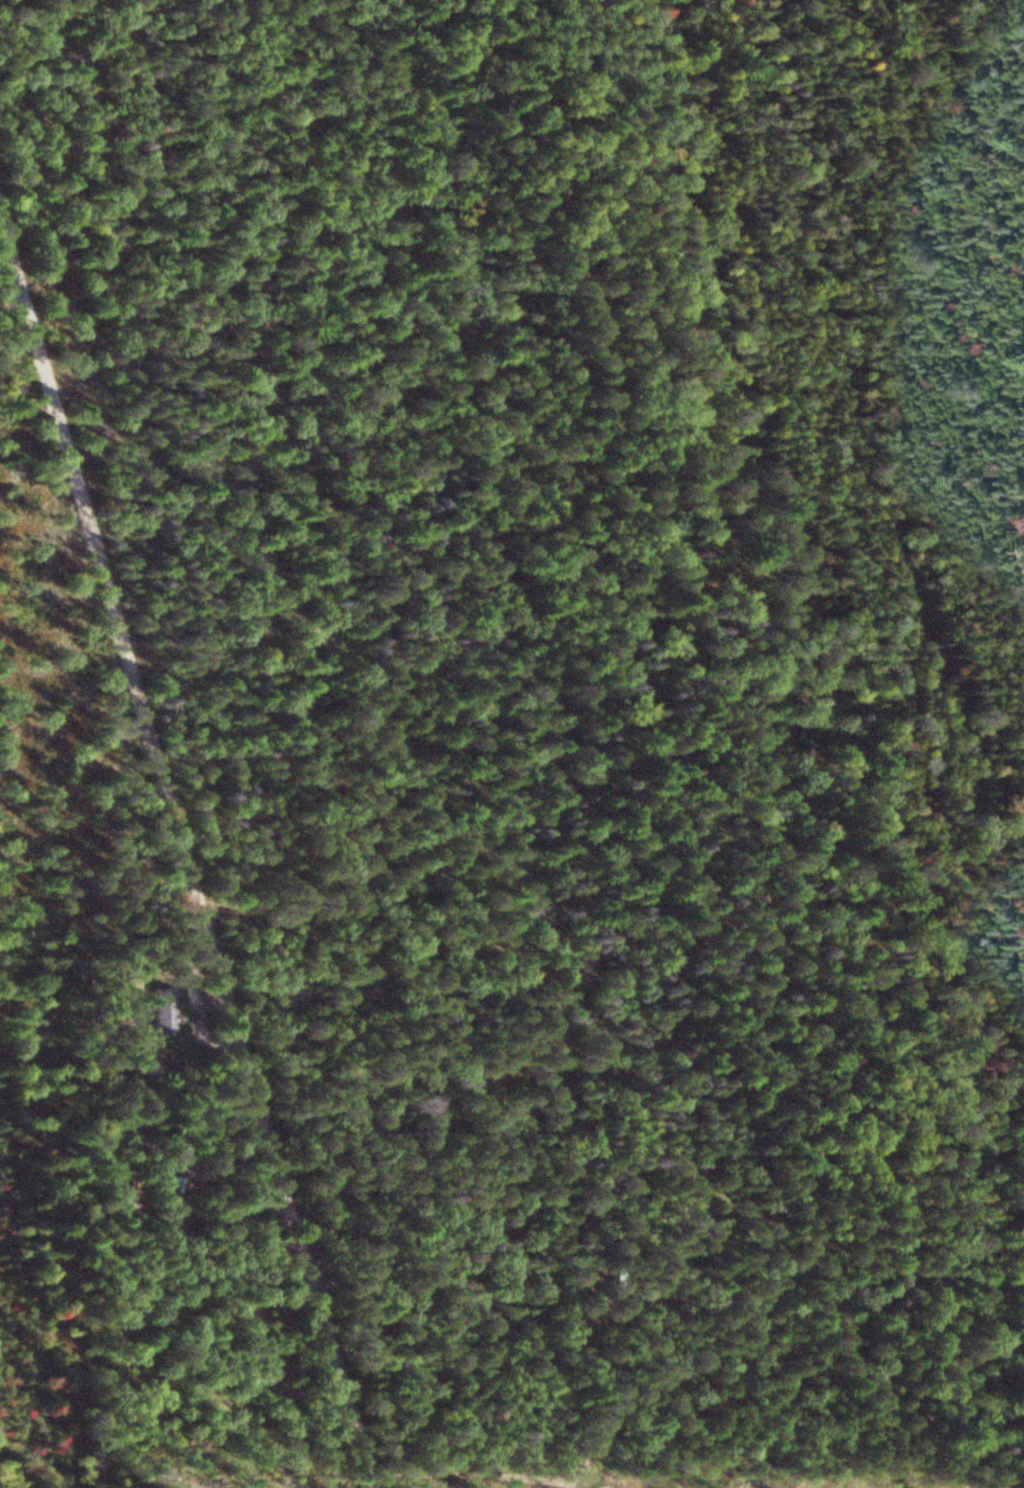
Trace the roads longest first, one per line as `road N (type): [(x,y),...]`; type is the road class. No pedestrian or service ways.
road 1 (residential): [(381,1487),(0,184)]
road 2 (track): [(559,847),(560,940),(731,965),(783,920),(788,815),(743,742),(661,727),(577,763),(559,847)]
road 3 (track): [(377,1477),(537,1457),(558,1440),(565,1414),(560,940)]

